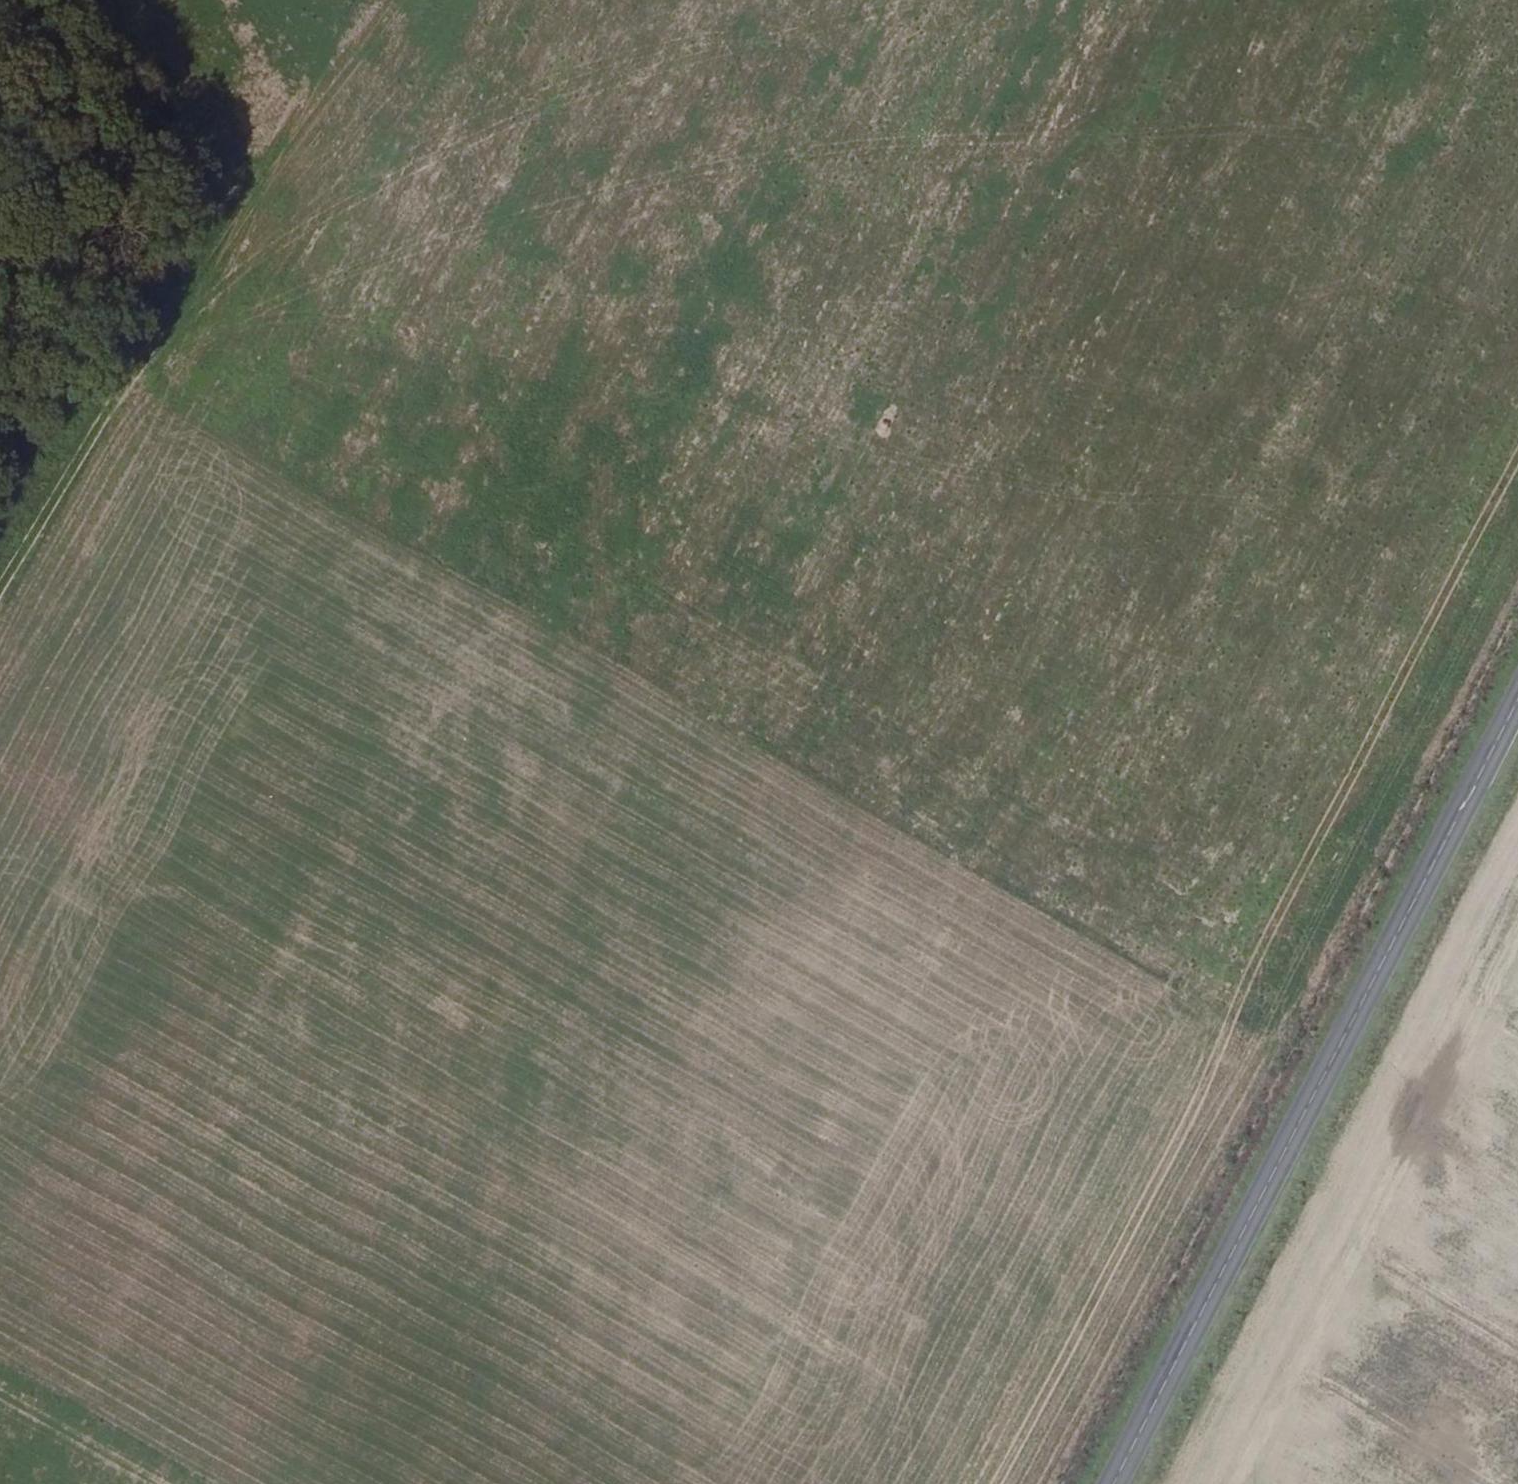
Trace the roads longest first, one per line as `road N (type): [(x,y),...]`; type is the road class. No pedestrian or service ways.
road 1 (tertiary): [(1517,716),(1113,1483)]
road 2 (track): [(128,0),(233,187)]

